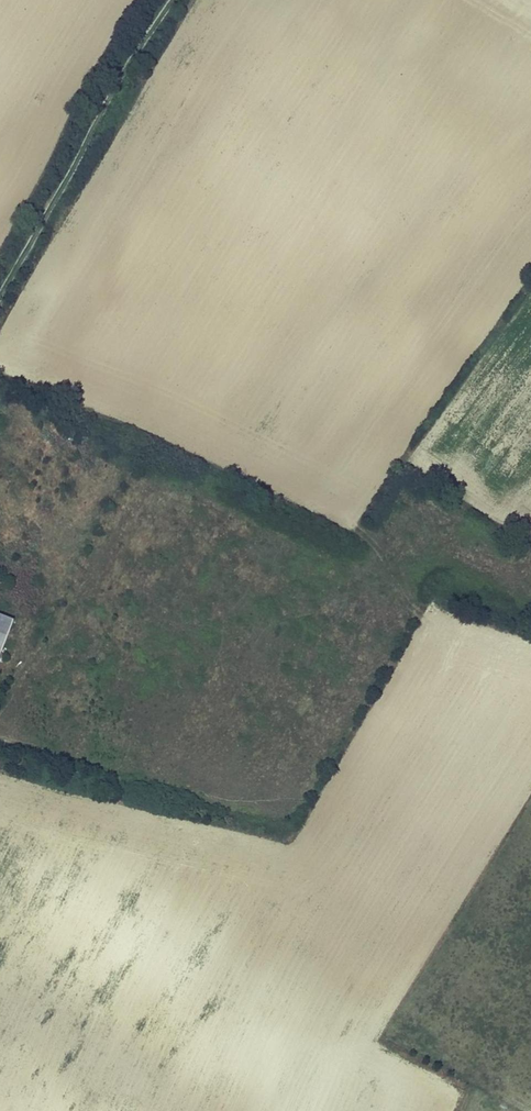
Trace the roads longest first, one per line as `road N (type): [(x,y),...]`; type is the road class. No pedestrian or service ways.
road 1 (track): [(0,299),(165,0)]

